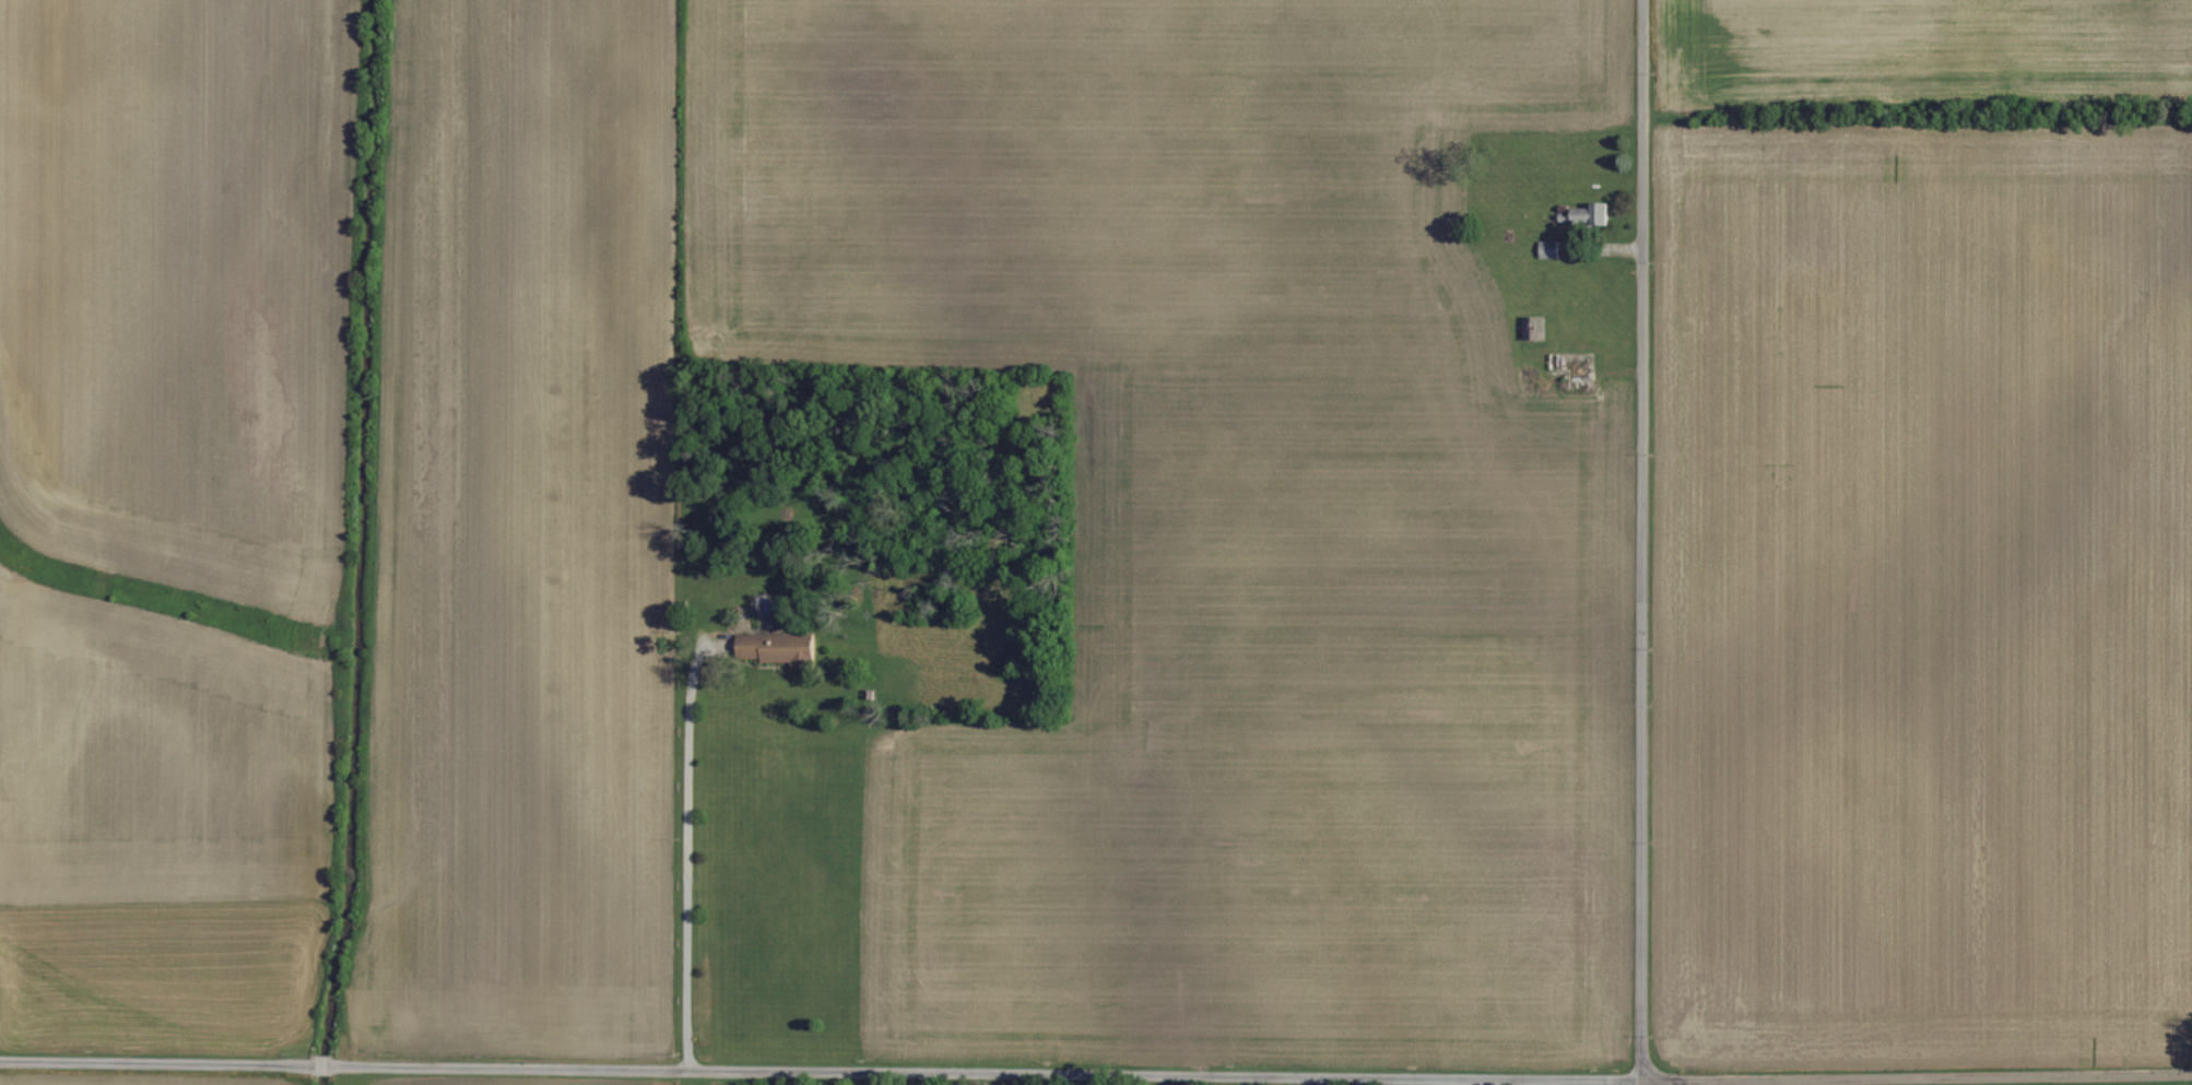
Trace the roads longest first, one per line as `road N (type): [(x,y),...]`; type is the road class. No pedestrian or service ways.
road 1 (residential): [(0,1059),(1642,1078),(2191,1072)]
road 2 (residential): [(1642,1084),(1645,0)]

